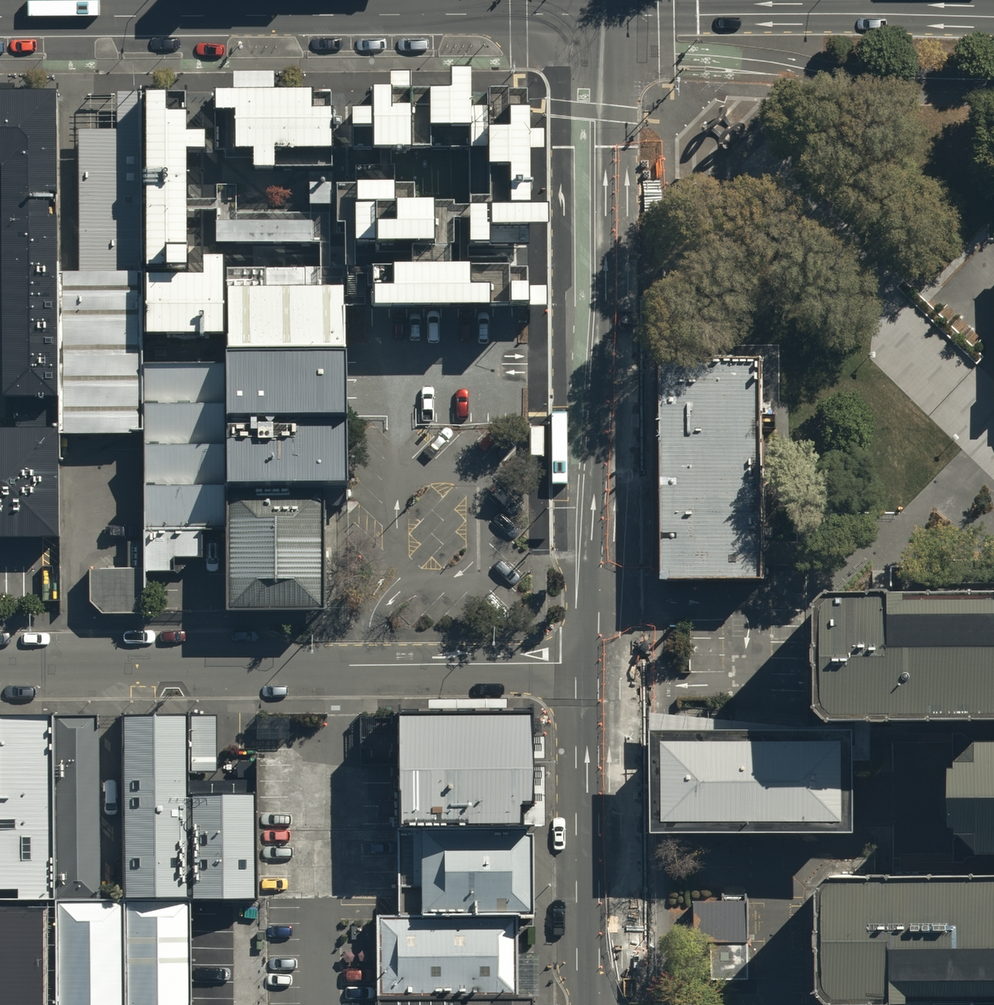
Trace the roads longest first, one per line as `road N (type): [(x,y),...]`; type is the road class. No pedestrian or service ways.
road 1 (secondary): [(596,662),(595,111),(606,15)]
road 2 (unclassified): [(0,666),(596,662)]
road 3 (secondary): [(460,15),(0,18)]
road 4 (secondary): [(993,15),(606,15)]
road 5 (secondary): [(599,1004),(596,662)]
road 6 (secondary): [(606,15),(460,15)]

